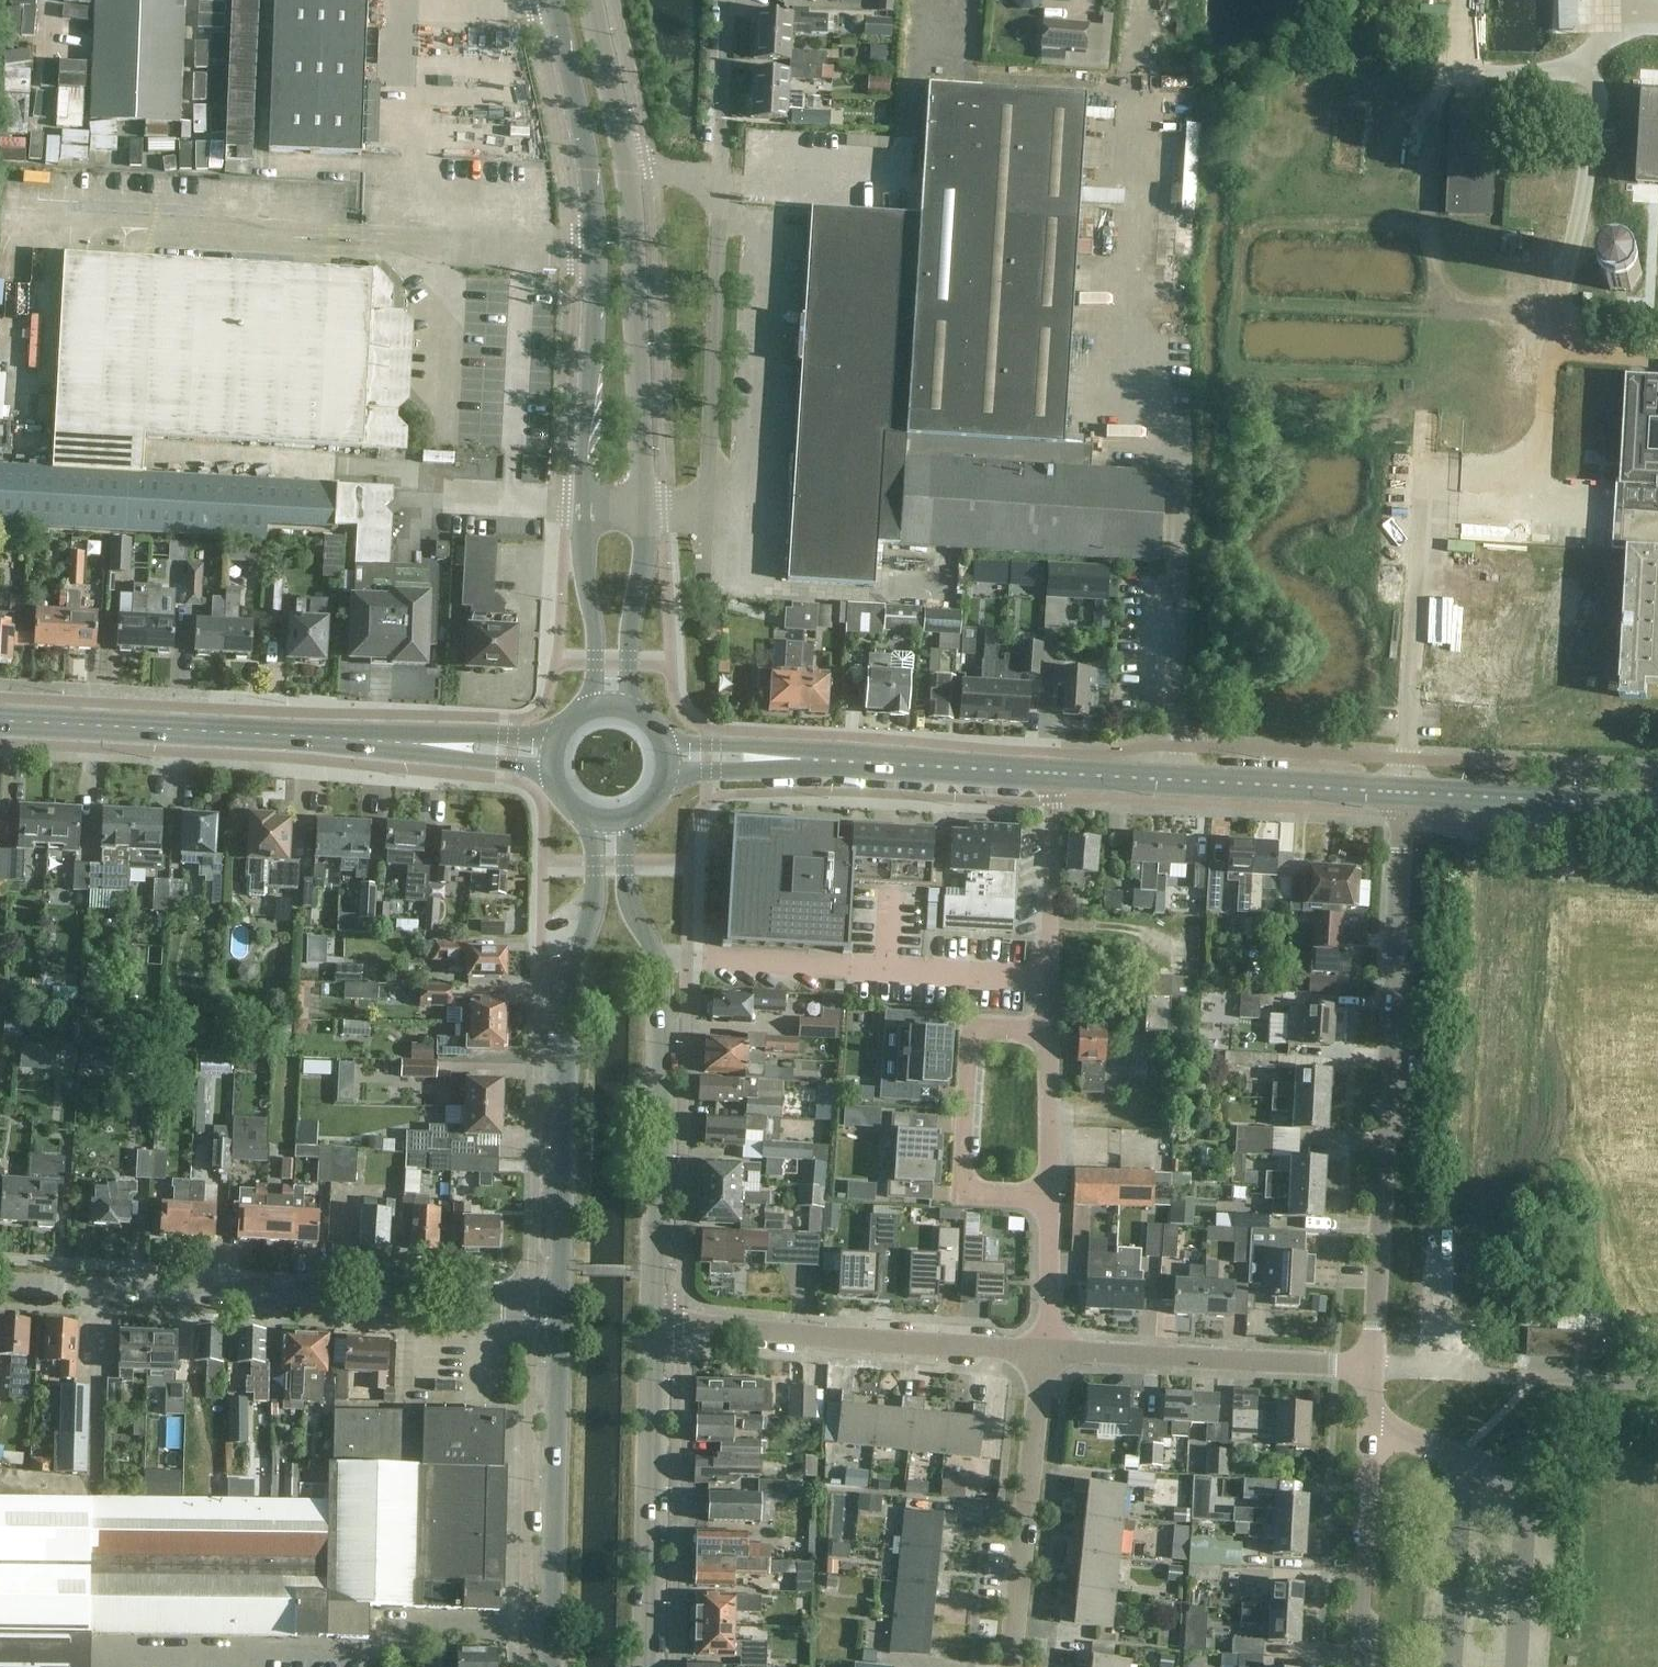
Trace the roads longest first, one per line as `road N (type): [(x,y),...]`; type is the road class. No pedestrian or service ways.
road 1 (residential): [(1369,1368),(1402,793)]
road 2 (residential): [(558,1315),(0,1285)]
road 3 (tertiary): [(552,752),(0,724)]
road 4 (tertiary): [(647,1322),(655,959),(624,882),(625,817)]
road 5 (tertiary): [(551,0),(589,174),(593,248),(580,503)]
road 6 (tertiary): [(597,819),(594,894),(569,968),(558,1315)]
road 7 (residential): [(1047,1354),(647,1322)]
road 8 (unclassified): [(1051,771),(667,754)]
road 9 (unclassified): [(1402,793),(1051,771)]
road 10 (tertiary): [(558,1315),(547,1666)]
road 11 (tertiary): [(640,1666),(647,1322)]
road 12 (tertiary): [(644,506),(627,166)]
road 13 (residential): [(705,510),(716,181)]
road 14 (residential): [(1049,1031),(971,1029),(964,1191),(1047,1196)]
road 15 (residential): [(1369,1368),(1047,1354)]
road 16 (residential): [(1006,1666),(1047,1354)]
road 17 (residential): [(1357,1666),(1369,1368)]
road 18 (residential): [(1049,1031),(1051,771)]
road 19 (unclassified): [(1657,808),(1402,793)]
road 20 (tertiary): [(580,503),(579,557),(594,646),(591,707)]
road 21 (tertiary): [(629,708),(644,506)]
road 22 (residential): [(716,181),(731,0)]
road 23 (tertiary): [(627,166),(592,0)]
road 24 (residential): [(1047,1196),(1049,1031)]
road 25 (residential): [(1047,1354),(1047,1196)]

